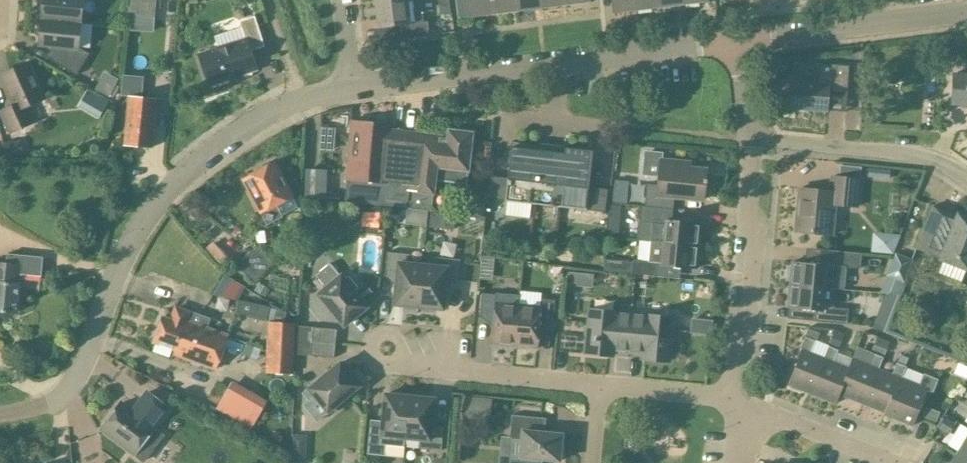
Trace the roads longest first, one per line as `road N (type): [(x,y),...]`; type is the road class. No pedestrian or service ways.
road 1 (residential): [(0,415),(42,407),(74,385),(130,243),(177,182),(259,120),(305,100)]
road 2 (residential): [(733,401),(731,343),(748,330),(757,237),(746,223),(749,140)]
road 3 (residential): [(735,40),(966,13)]
road 4 (residential): [(966,179),(932,156),(749,140)]
road 5 (residential): [(355,90),(560,65)]
road 6 (residential): [(749,140),(552,118)]
road 7 (residential): [(560,65),(735,40)]
road 8 (residential): [(600,380),(424,367)]
road 9 (residential): [(893,462),(733,401)]
road 10 (residential): [(733,401),(600,380)]

